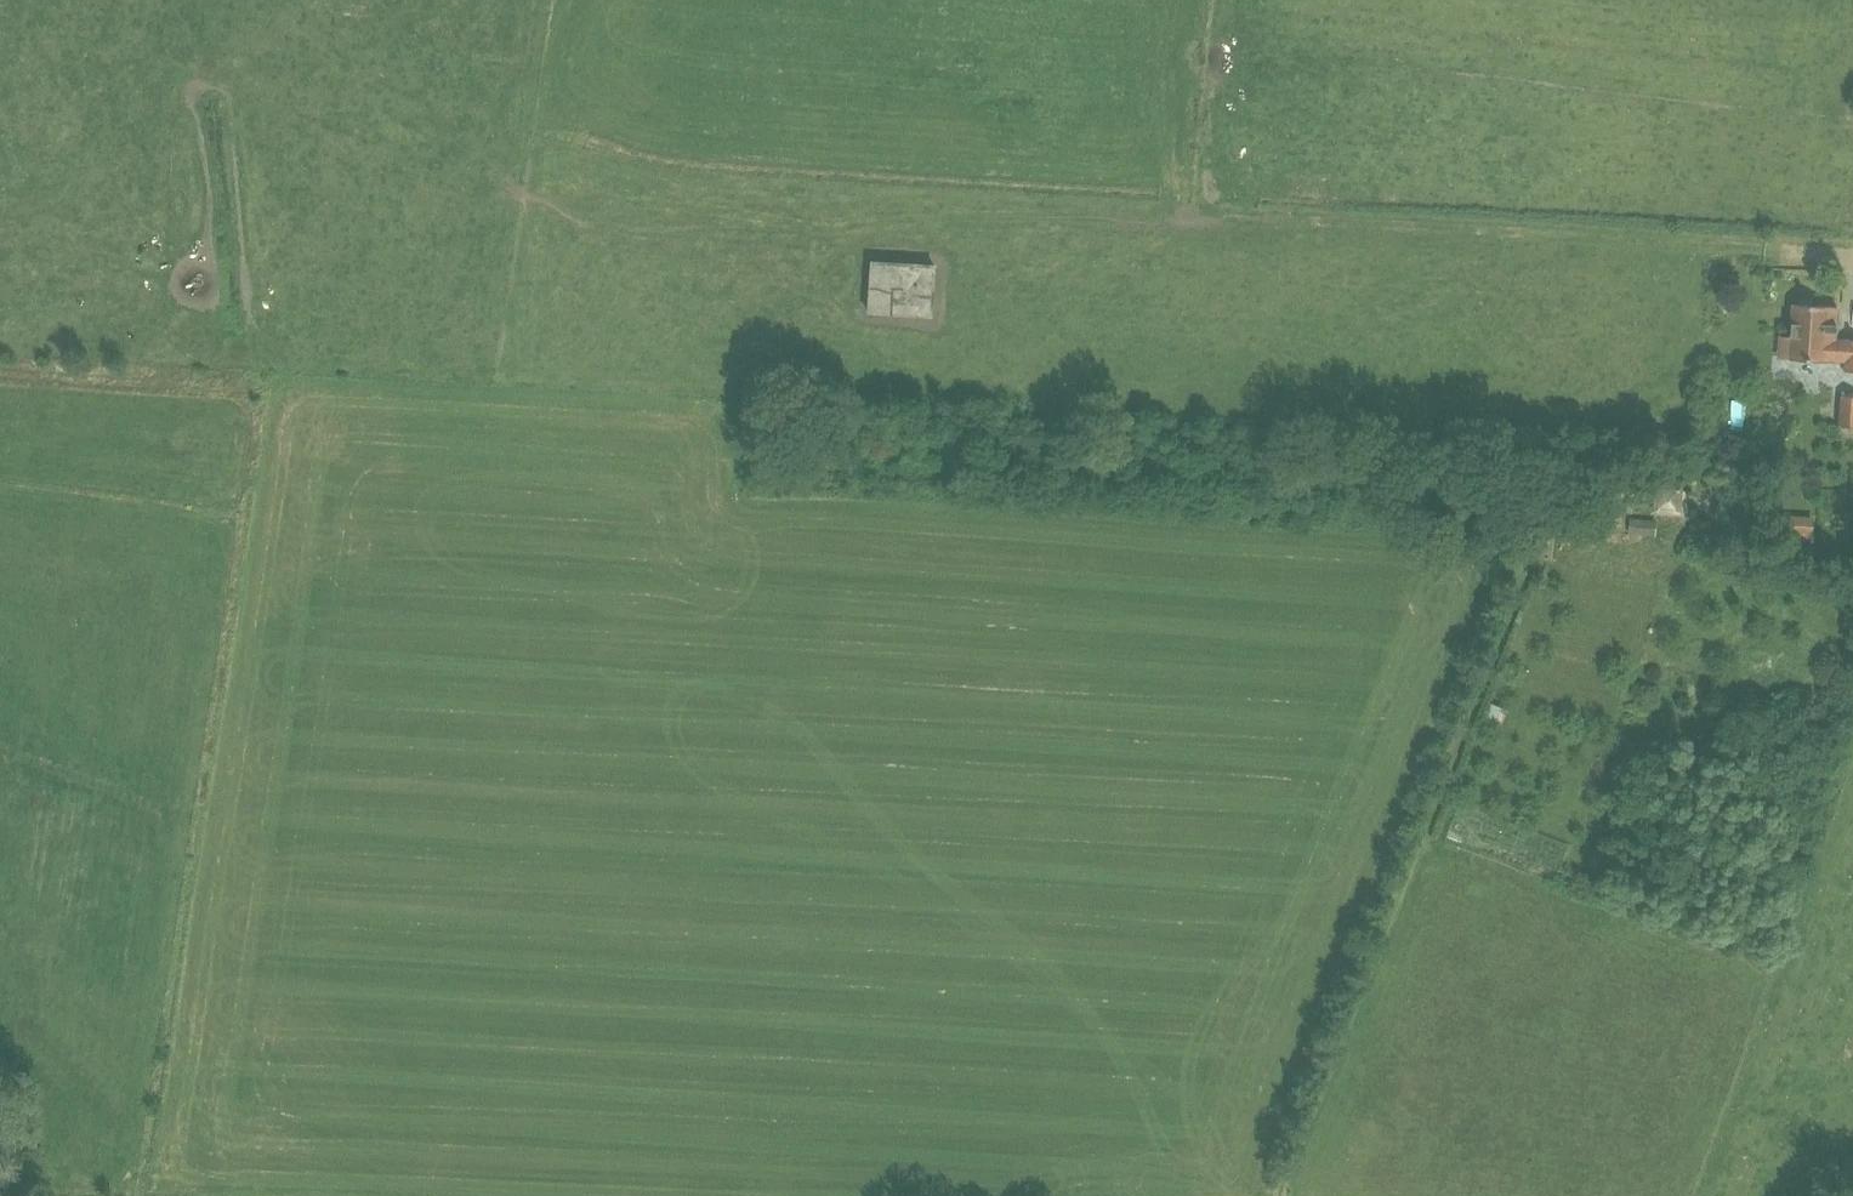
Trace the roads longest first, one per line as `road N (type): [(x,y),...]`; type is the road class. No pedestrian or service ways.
road 1 (track): [(1763,242),(1254,211)]

